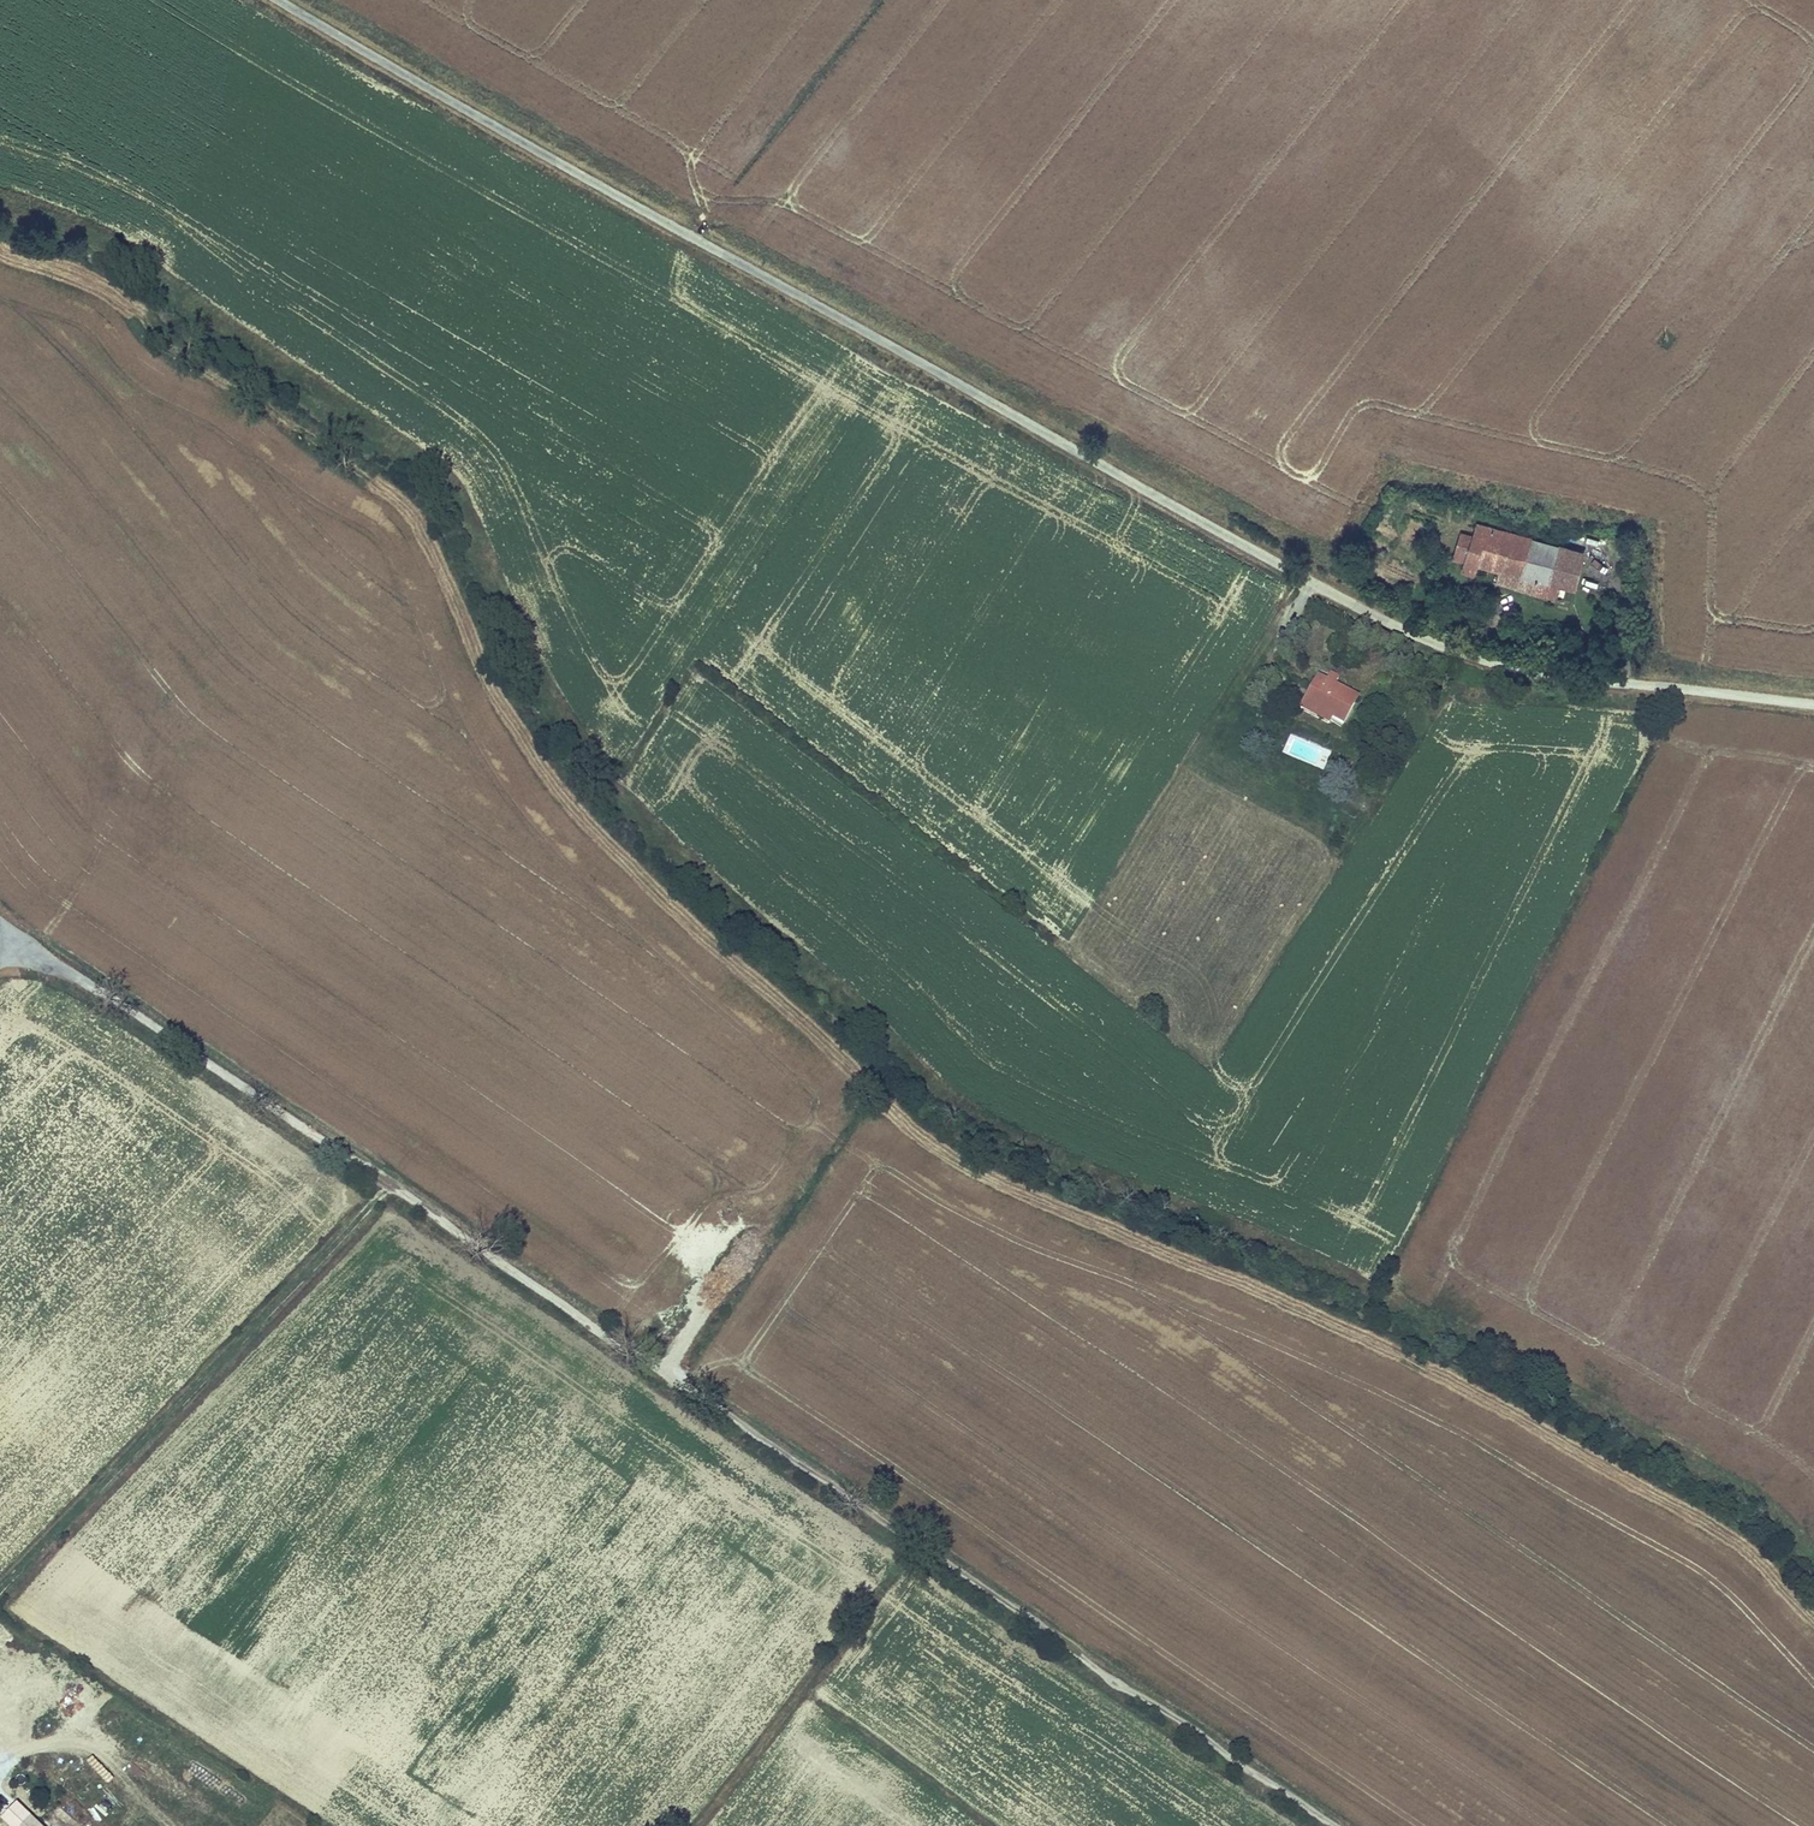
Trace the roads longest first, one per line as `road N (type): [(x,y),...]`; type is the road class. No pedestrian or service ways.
road 1 (unclassified): [(1813,706),(1516,671),(1391,626),(276,0)]
road 2 (track): [(0,943),(93,988),(1327,1825)]

